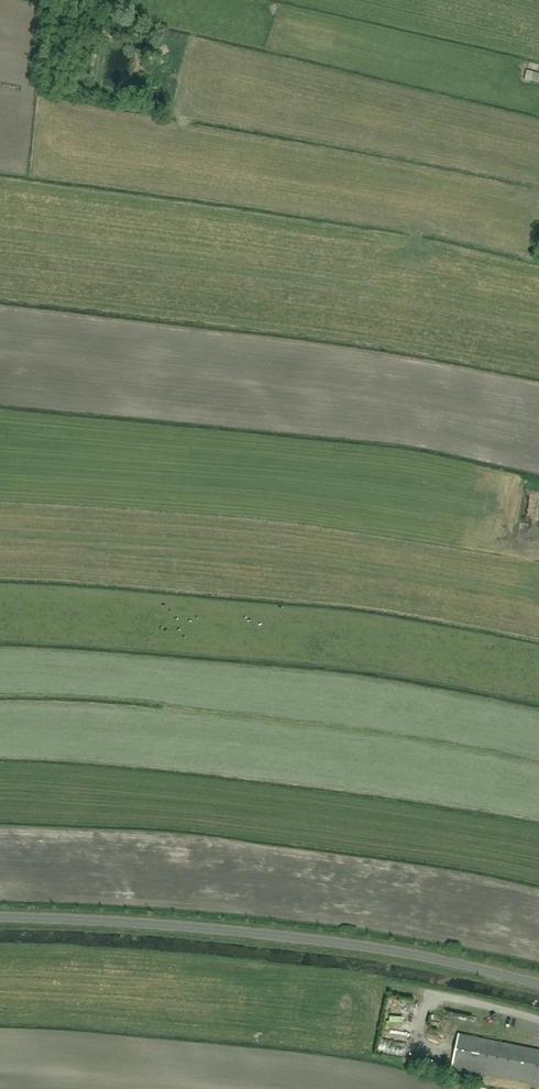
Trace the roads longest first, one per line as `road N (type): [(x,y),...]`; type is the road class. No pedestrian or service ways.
road 1 (unclassified): [(0,917),(168,924),(368,946),(538,983)]

